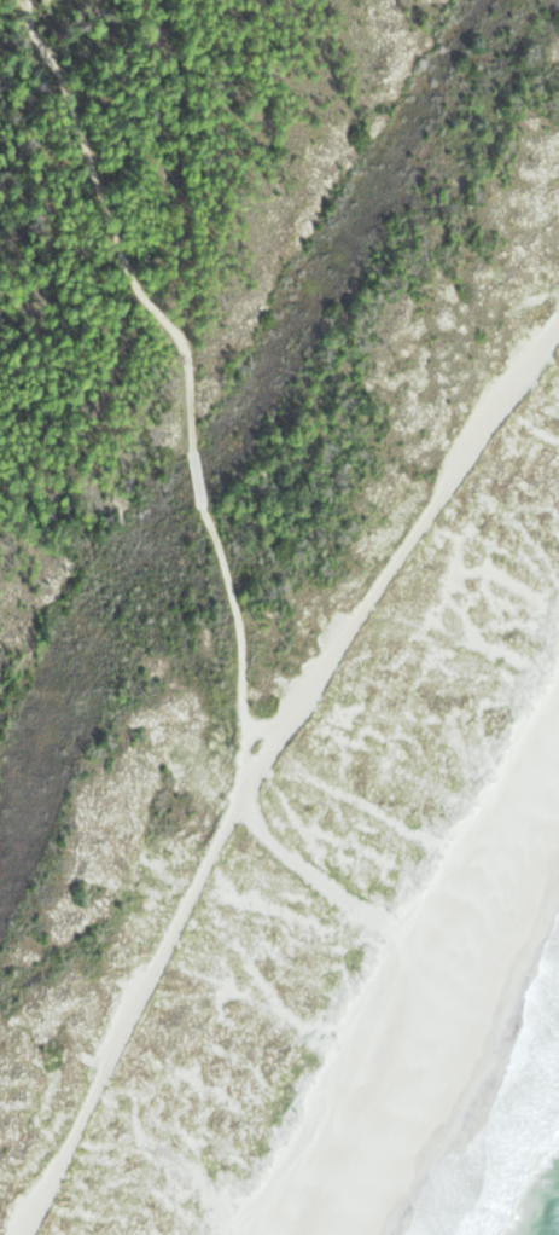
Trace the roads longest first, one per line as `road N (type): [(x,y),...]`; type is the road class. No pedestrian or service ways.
road 1 (track): [(26,1234),(179,922),(292,714),(558,324)]
road 2 (track): [(27,0),(27,17),(62,79),(135,286),(188,348),(192,448)]
road 3 (track): [(203,509),(237,614),(243,806)]
road 4 (track): [(243,806),(290,857),(413,940)]

